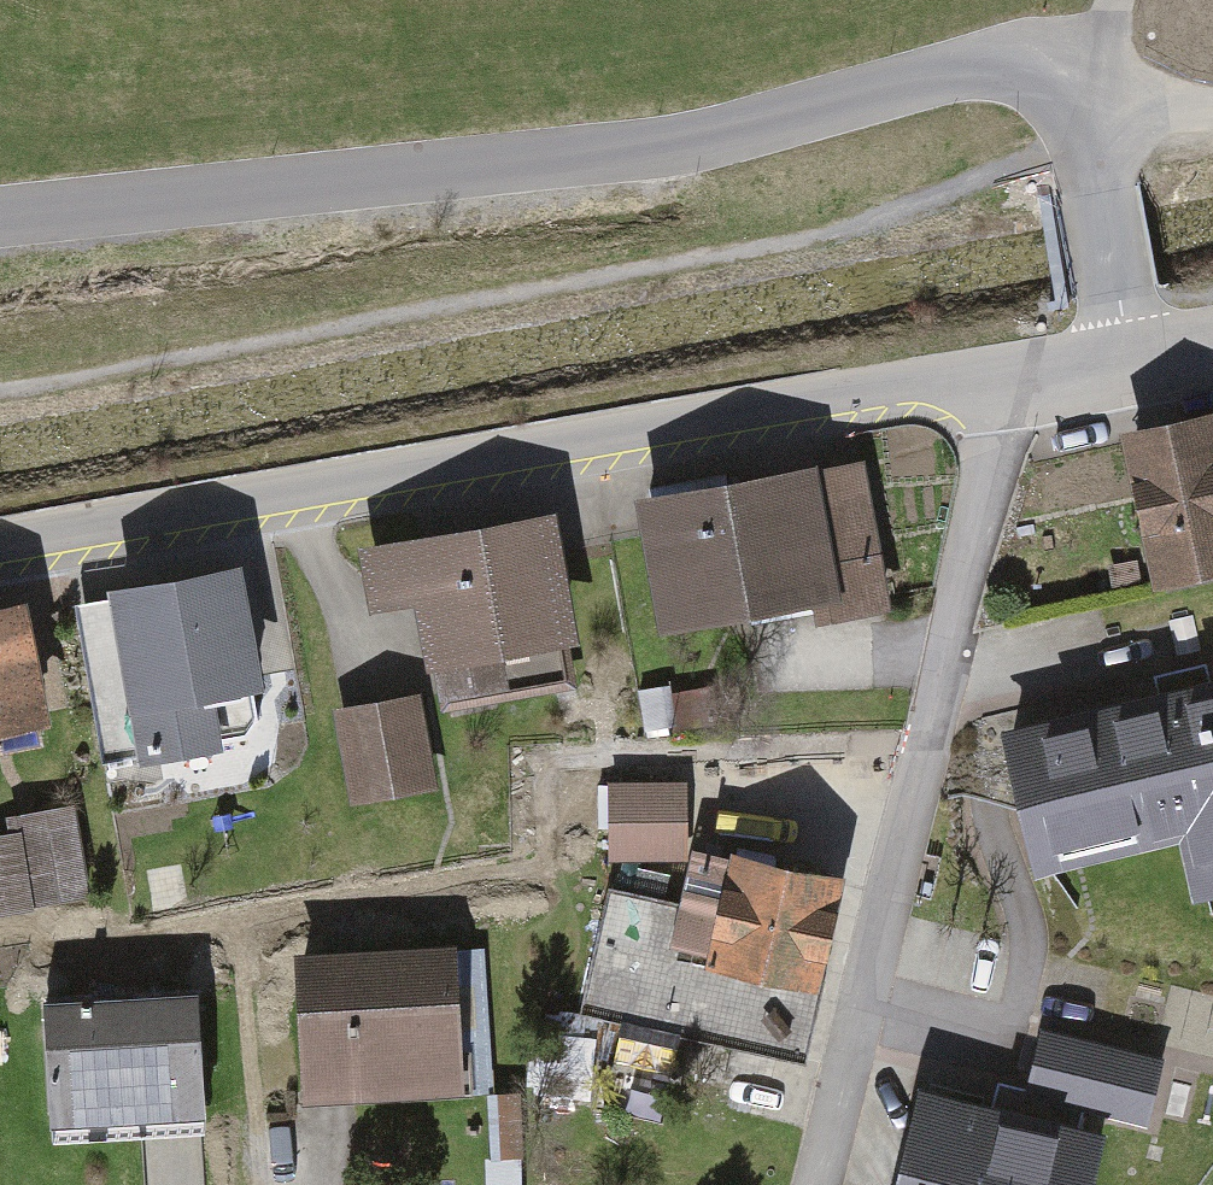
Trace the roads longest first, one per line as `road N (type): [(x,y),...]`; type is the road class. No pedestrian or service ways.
road 1 (residential): [(0,217),(672,148),(1017,60),(1083,71)]
road 2 (residential): [(1025,380),(0,554)]
road 3 (residential): [(818,1184),(1025,380)]
road 4 (residential): [(1212,342),(1025,380)]

